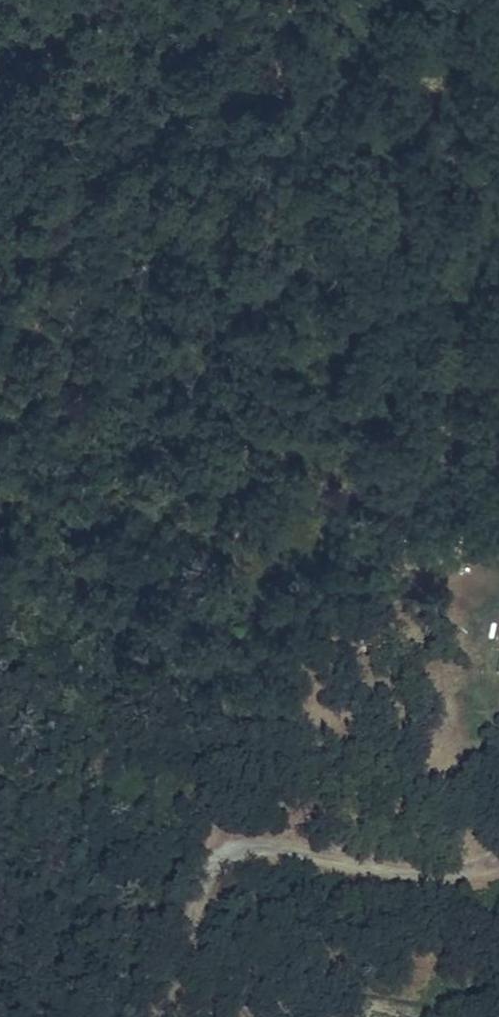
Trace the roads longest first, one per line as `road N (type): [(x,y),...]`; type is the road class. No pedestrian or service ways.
road 1 (residential): [(220,852),(151,1016)]

